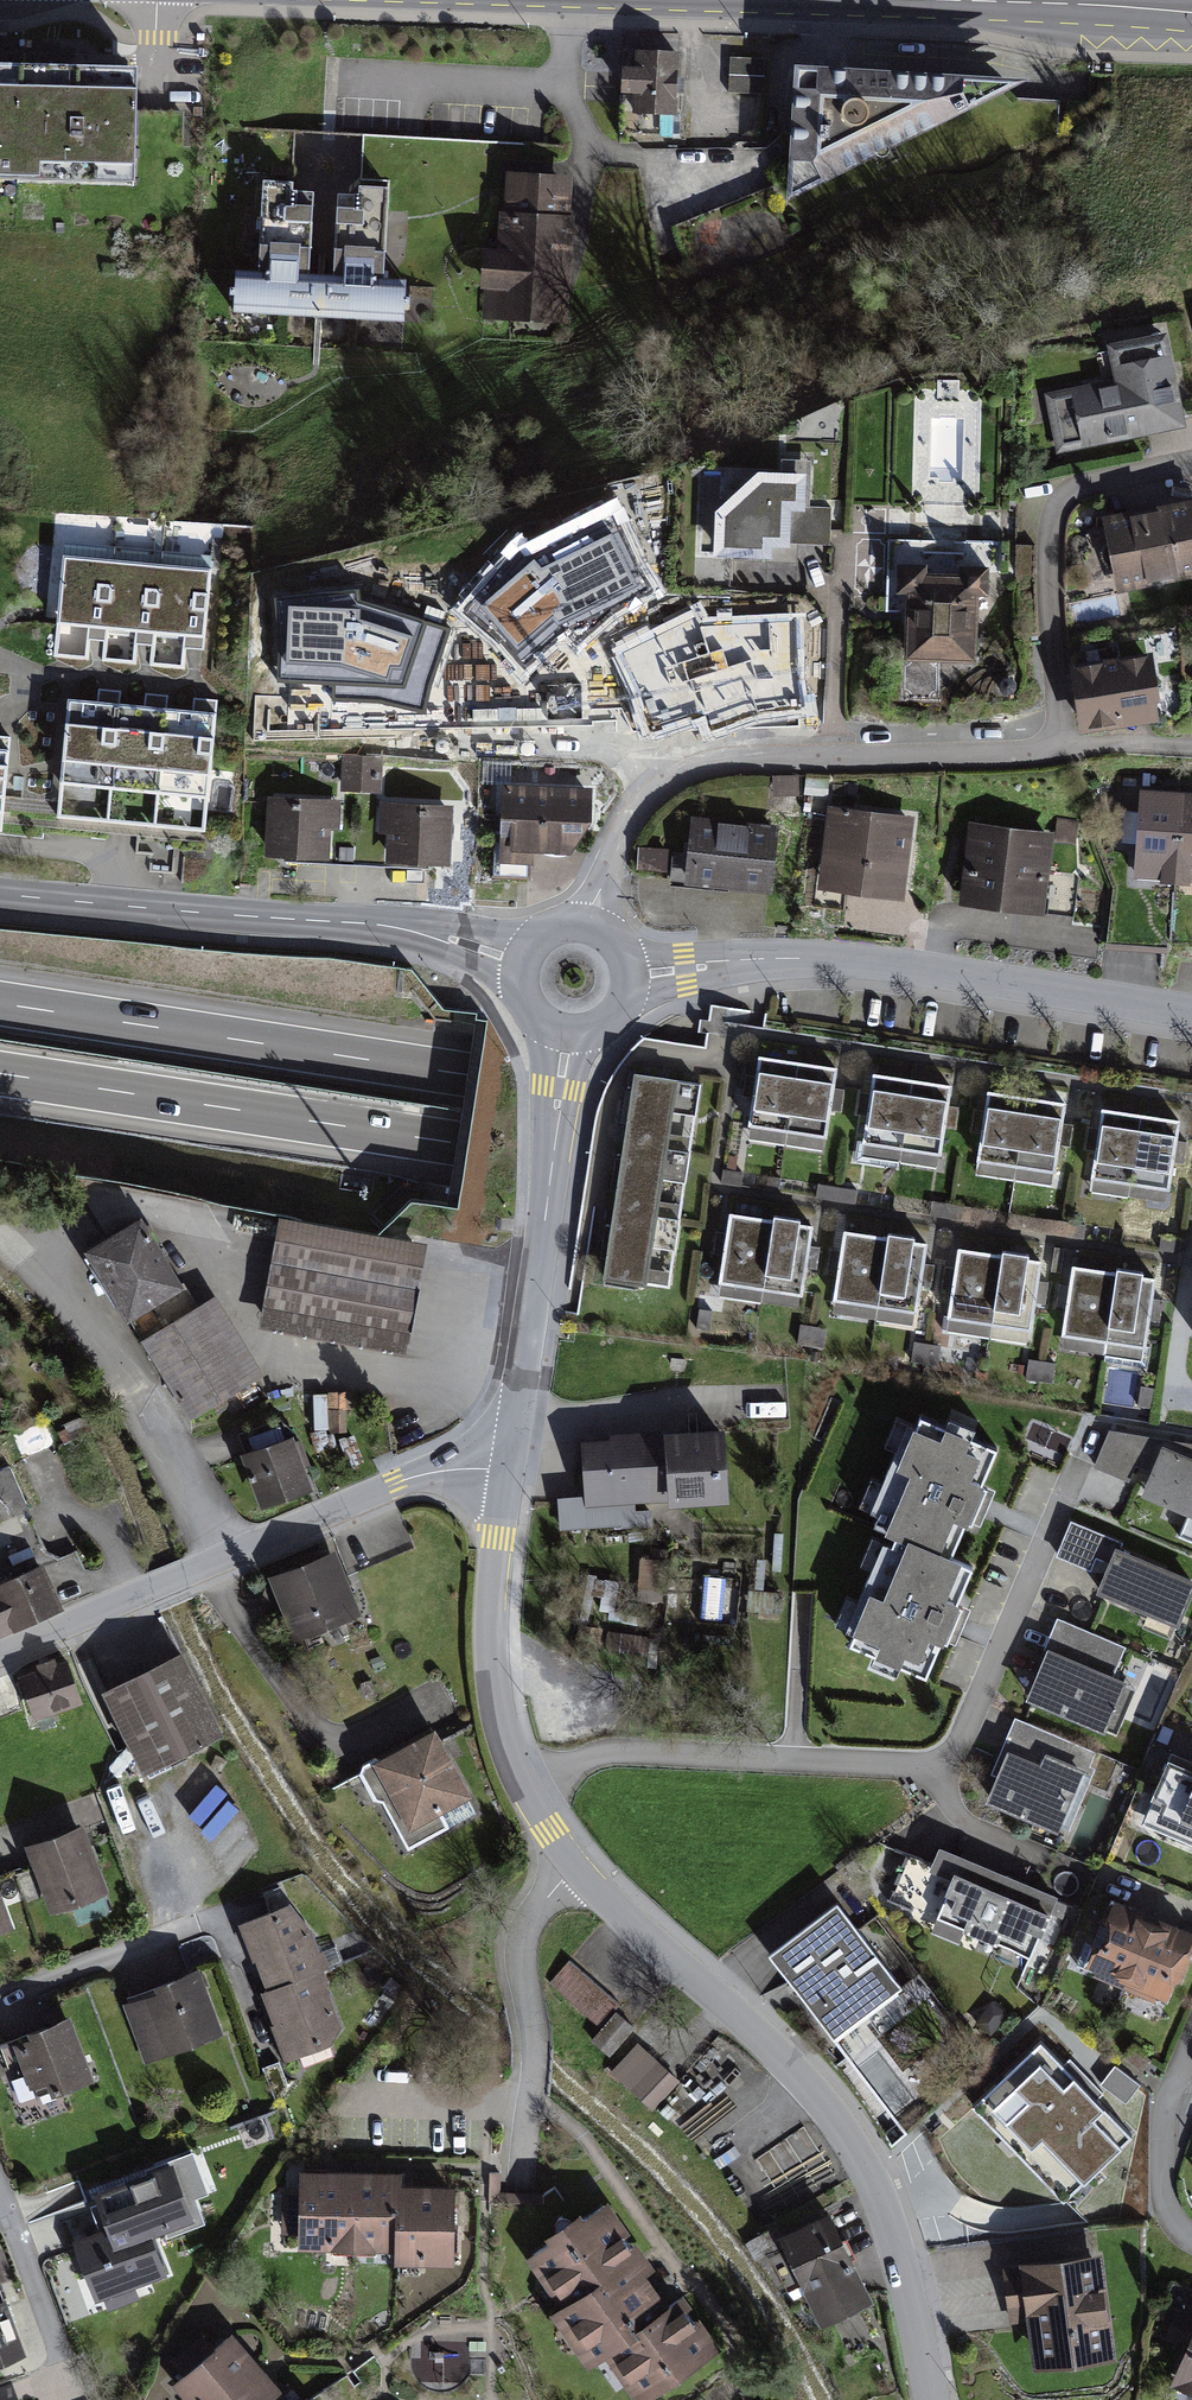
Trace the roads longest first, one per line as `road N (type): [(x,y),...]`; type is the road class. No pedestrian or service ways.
road 1 (motorway): [(0,1074),(1191,1256)]
road 2 (motorway): [(1191,1183),(0,1002)]
road 3 (residential): [(573,1866),(826,2109),(882,2209),(925,2399)]
road 4 (residential): [(630,974),(843,959),(1191,1011)]
road 5 (residential): [(590,922),(636,812),(664,783),(713,761),(1056,755)]
road 6 (residential): [(0,1655),(419,1475),(490,1468),(507,1476)]
road 7 (residential): [(566,1035),(507,1476)]
road 8 (residential): [(527,1788),(617,1751),(929,1773)]
road 9 (residential): [(118,906),(388,925),(517,959)]
road 10 (residential): [(1056,755),(1049,541),(1064,504),(1100,484),(1191,467)]
road 11 (residential): [(929,1773),(955,1757),(1078,1466)]
road 12 (residential): [(507,1476),(489,1619),(492,1682),(527,1788)]
road 13 (residential): [(573,1866),(523,1939),(520,1966),(533,2035),(521,2162)]
road 14 (primary): [(1191,9),(947,0)]
road 15 (residential): [(0,2002),(206,1929)]
road 16 (residential): [(1191,2044),(1161,2150),(1167,2208),(1191,2246)]
road 17 (residential): [(929,1773),(955,1818),(977,1833),(1086,1880)]
road 18 (residential): [(0,2208),(60,2372)]
road 19 (residential): [(118,906),(121,871),(98,853),(0,844)]
road 20 (residential): [(1056,755),(1191,751)]

